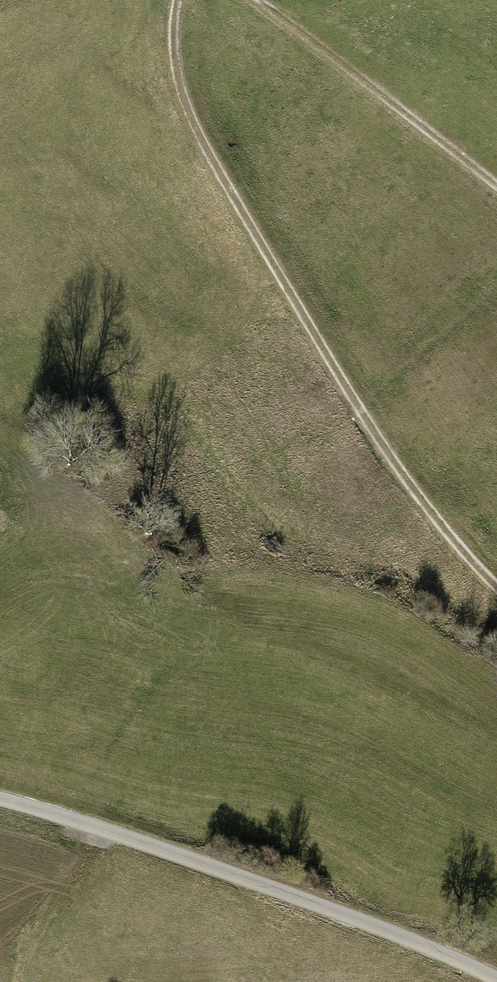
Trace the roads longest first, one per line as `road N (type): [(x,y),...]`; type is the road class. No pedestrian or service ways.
road 1 (track): [(496,588),(391,457),(200,137),(179,84),(177,0)]
road 2 (track): [(496,978),(316,904),(0,798)]
road 3 (track): [(496,186),(259,0)]
road 4 (track): [(18,981),(33,932),(101,830)]

